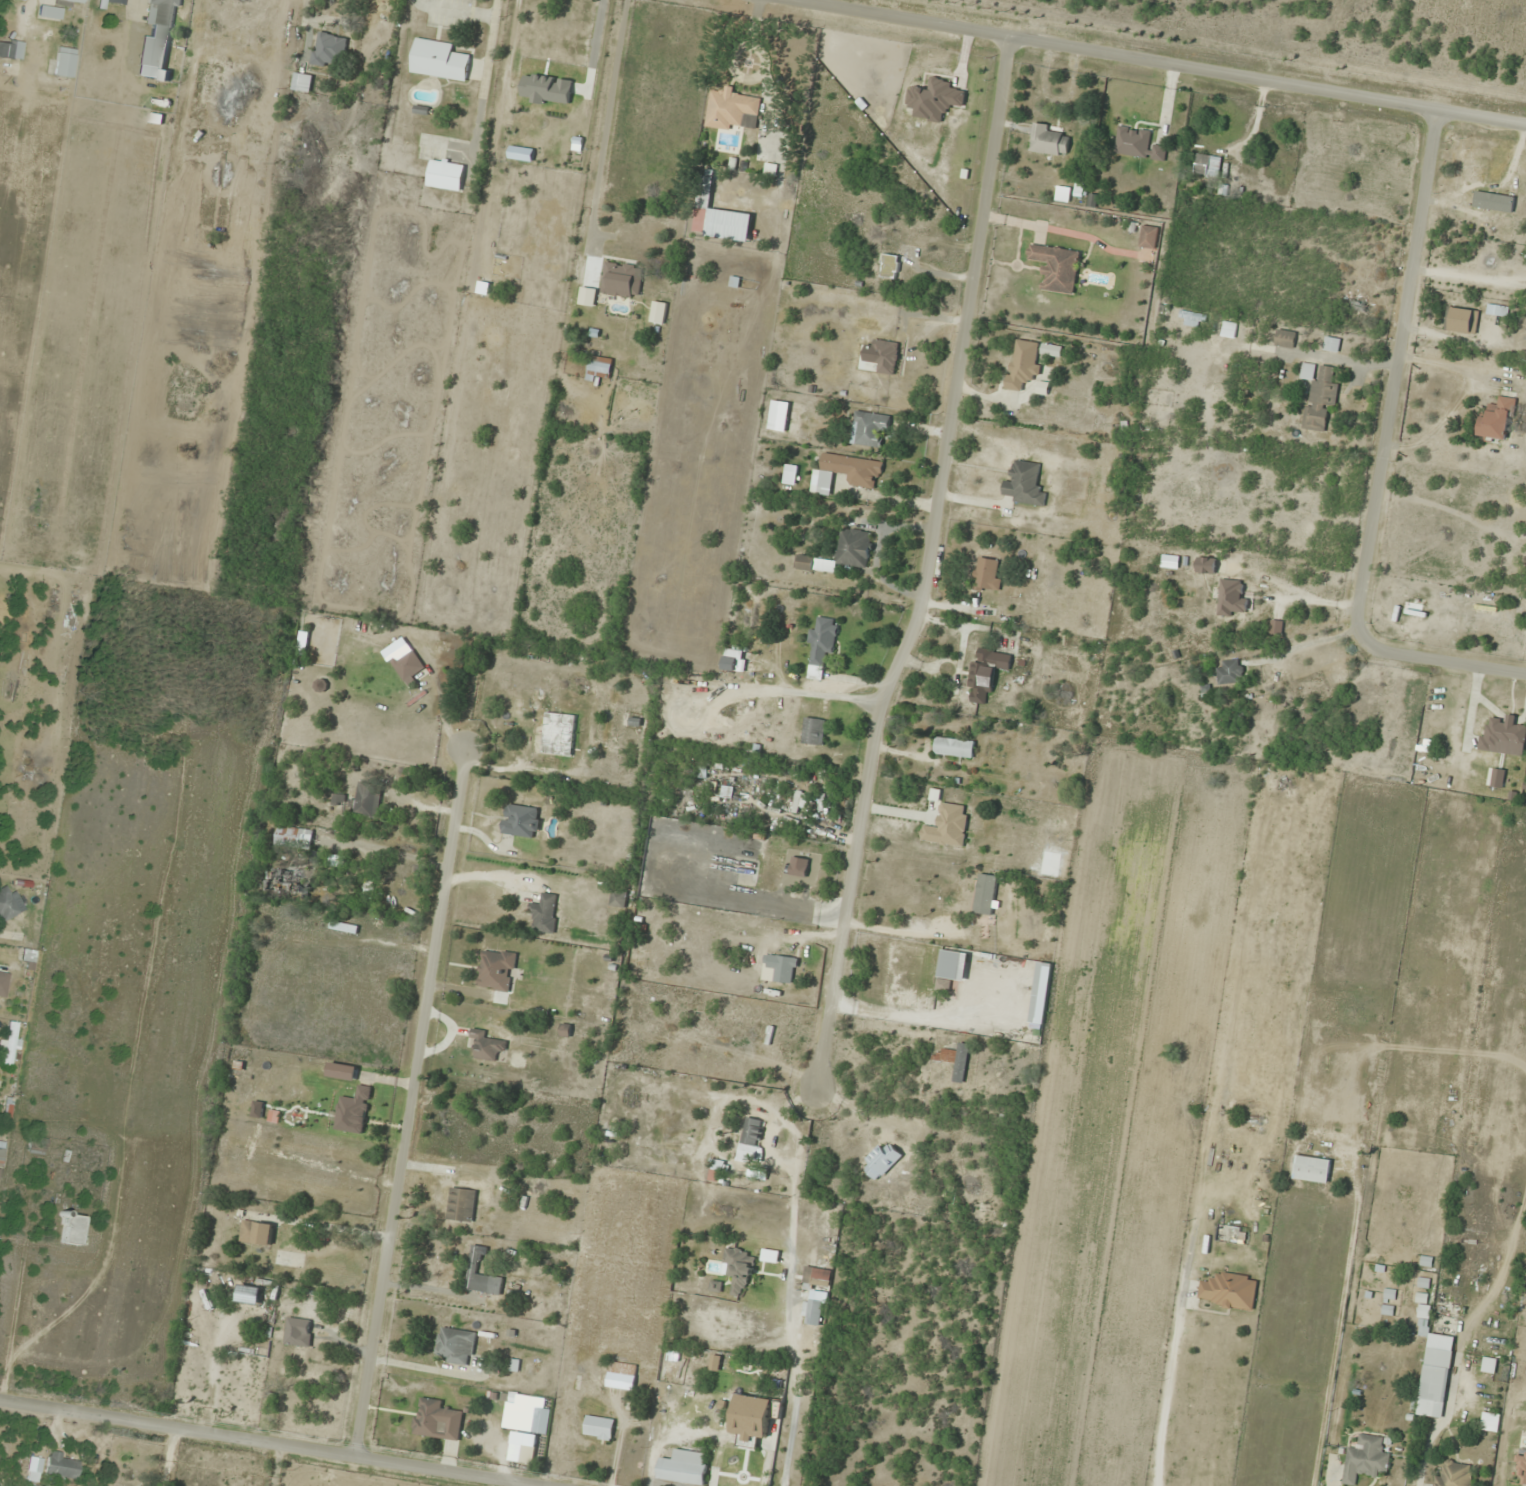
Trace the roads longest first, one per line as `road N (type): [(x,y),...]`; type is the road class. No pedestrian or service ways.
road 1 (residential): [(1007,37),(925,583),(874,748),(819,1090)]
road 2 (tertiary): [(1525,124),(795,0)]
road 3 (residential): [(354,1453),(466,749)]
road 4 (residential): [(1525,675),(1384,652),(1360,630),(1359,583),(1434,108)]
road 5 (tertiary): [(544,1485),(0,1400)]

